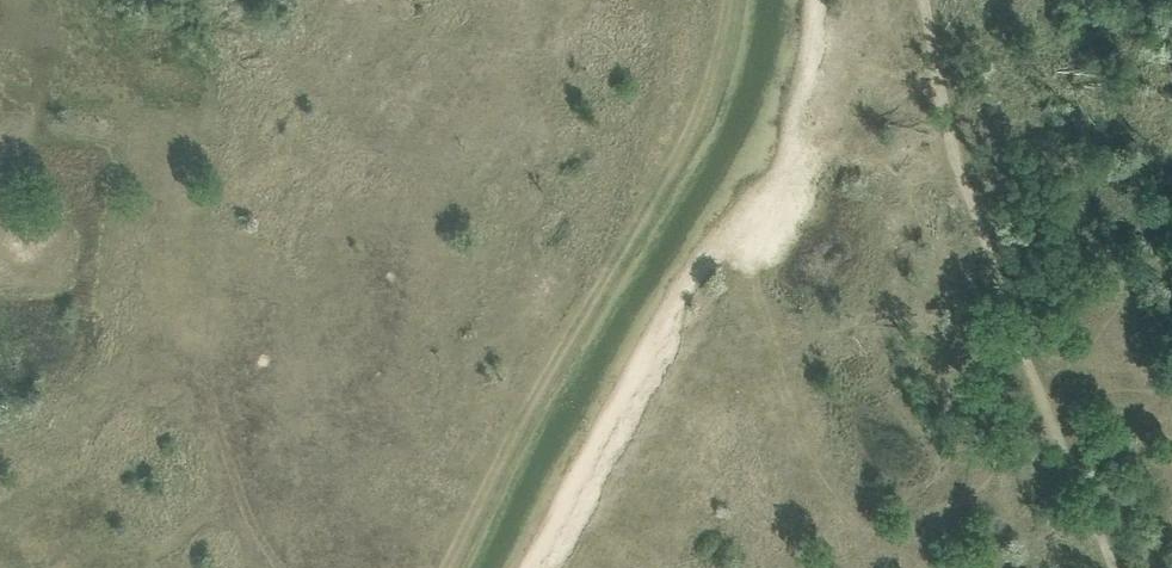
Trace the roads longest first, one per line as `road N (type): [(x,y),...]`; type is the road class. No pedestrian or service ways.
road 1 (track): [(1117,567),(1047,376),(1007,313),(928,0)]

